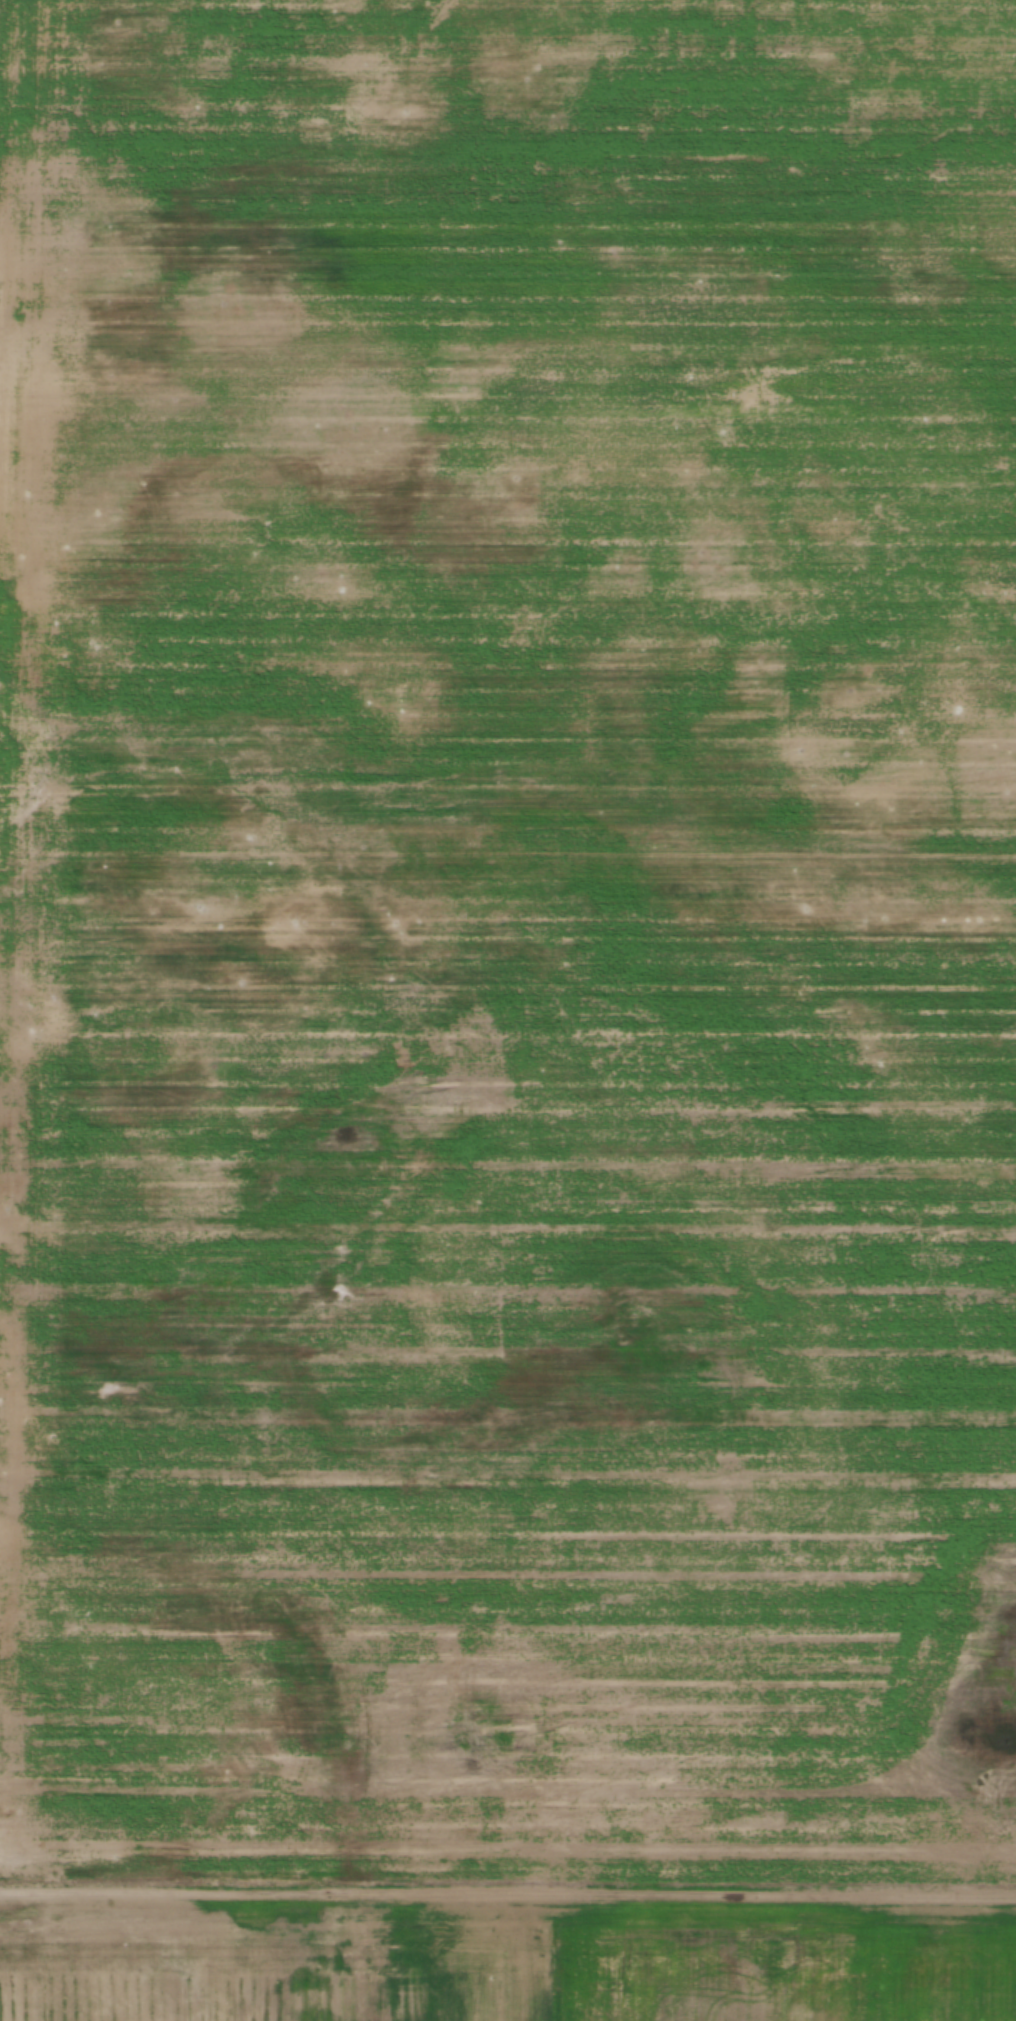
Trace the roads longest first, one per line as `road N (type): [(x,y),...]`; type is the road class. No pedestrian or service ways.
road 1 (track): [(0,1893),(1015,1895)]

